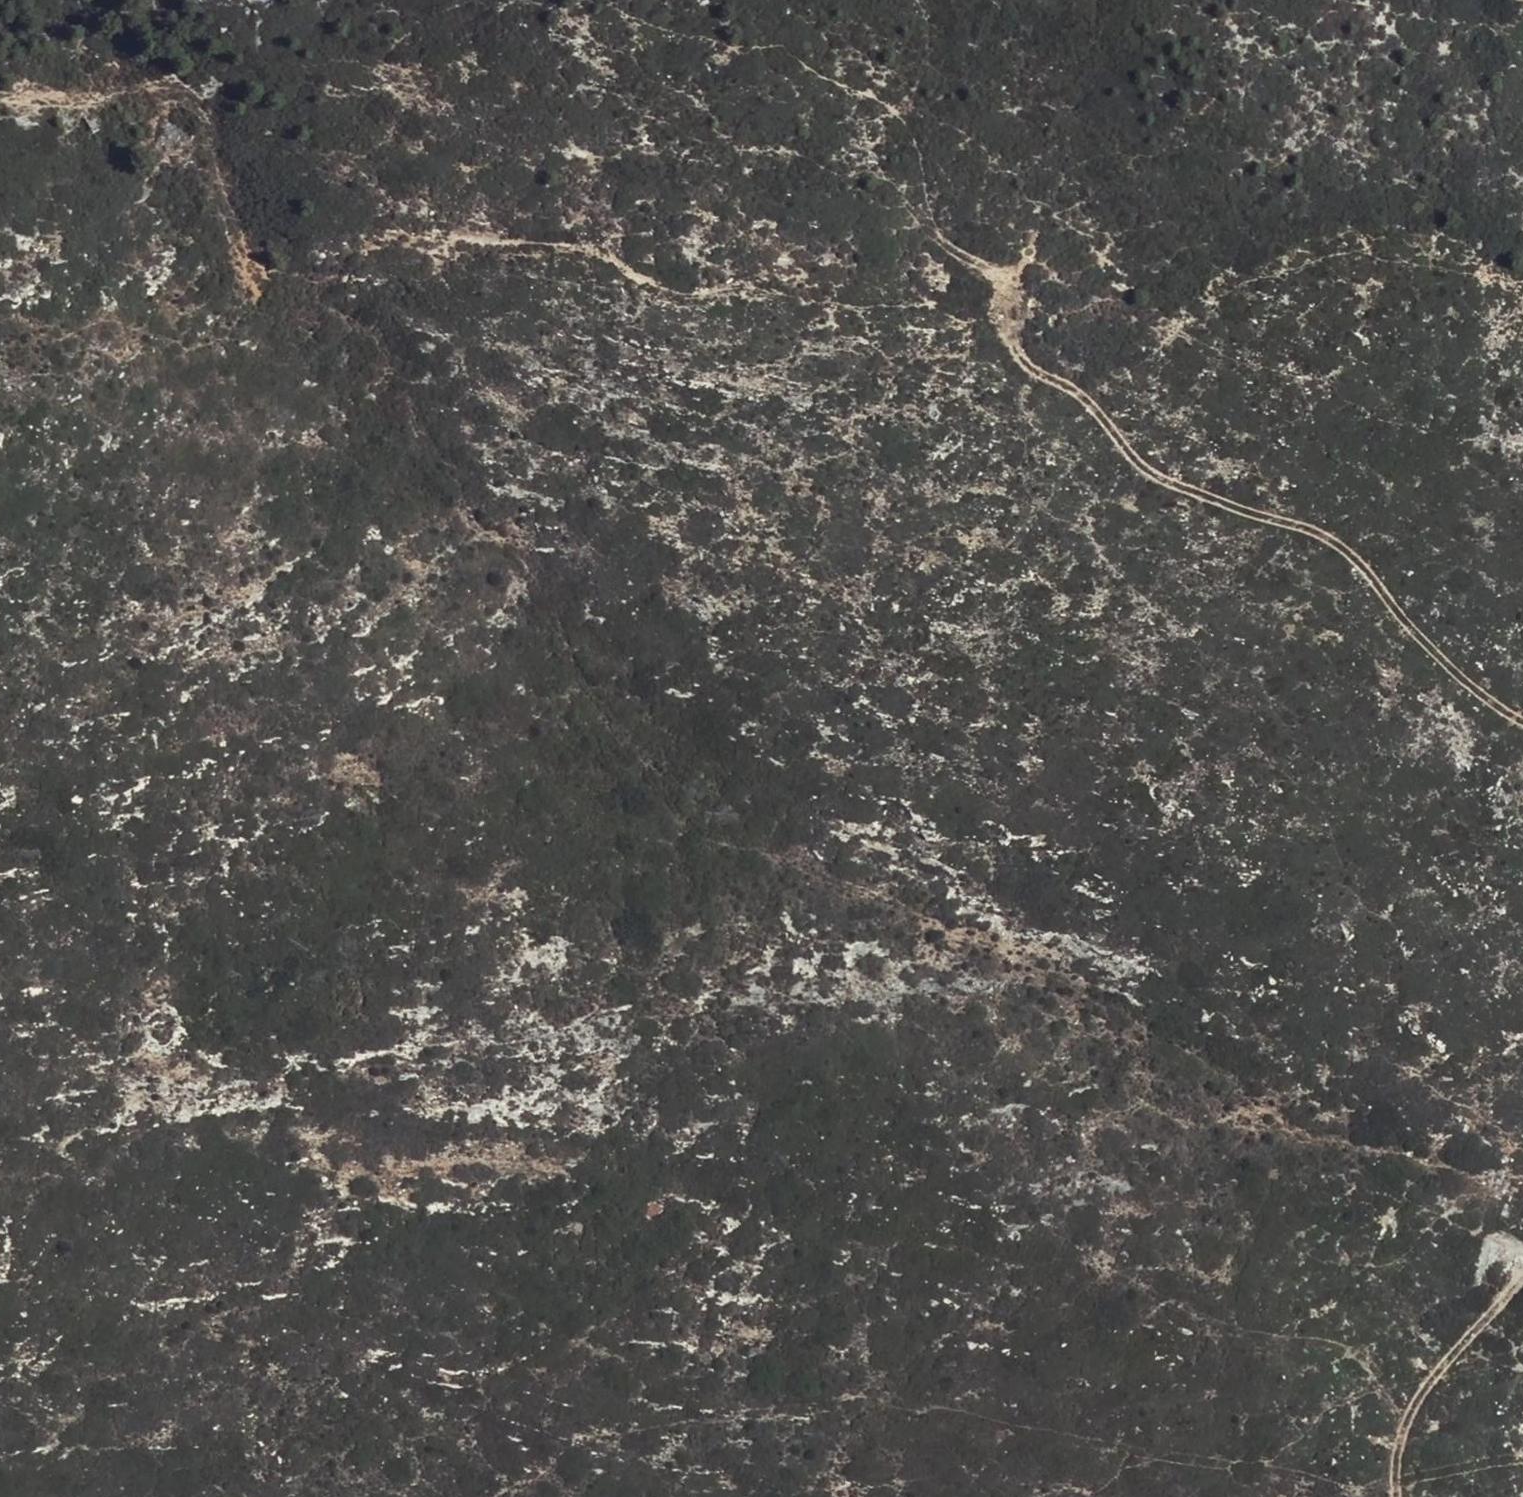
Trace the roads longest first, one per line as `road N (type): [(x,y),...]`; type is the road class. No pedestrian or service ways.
road 1 (track): [(1393,1496),(1401,1410),(1457,1330),(1510,1278),(1494,1246),(1398,1206),(1175,1037),(1118,1021),(971,939),(693,821),(591,698),(519,549),(474,522),(377,331),(255,268),(214,109)]
road 2 (track): [(1522,721),(1409,629),(1347,546),(1303,522),(1173,487),(1129,460),(1077,401),(1019,366),(1008,283)]

